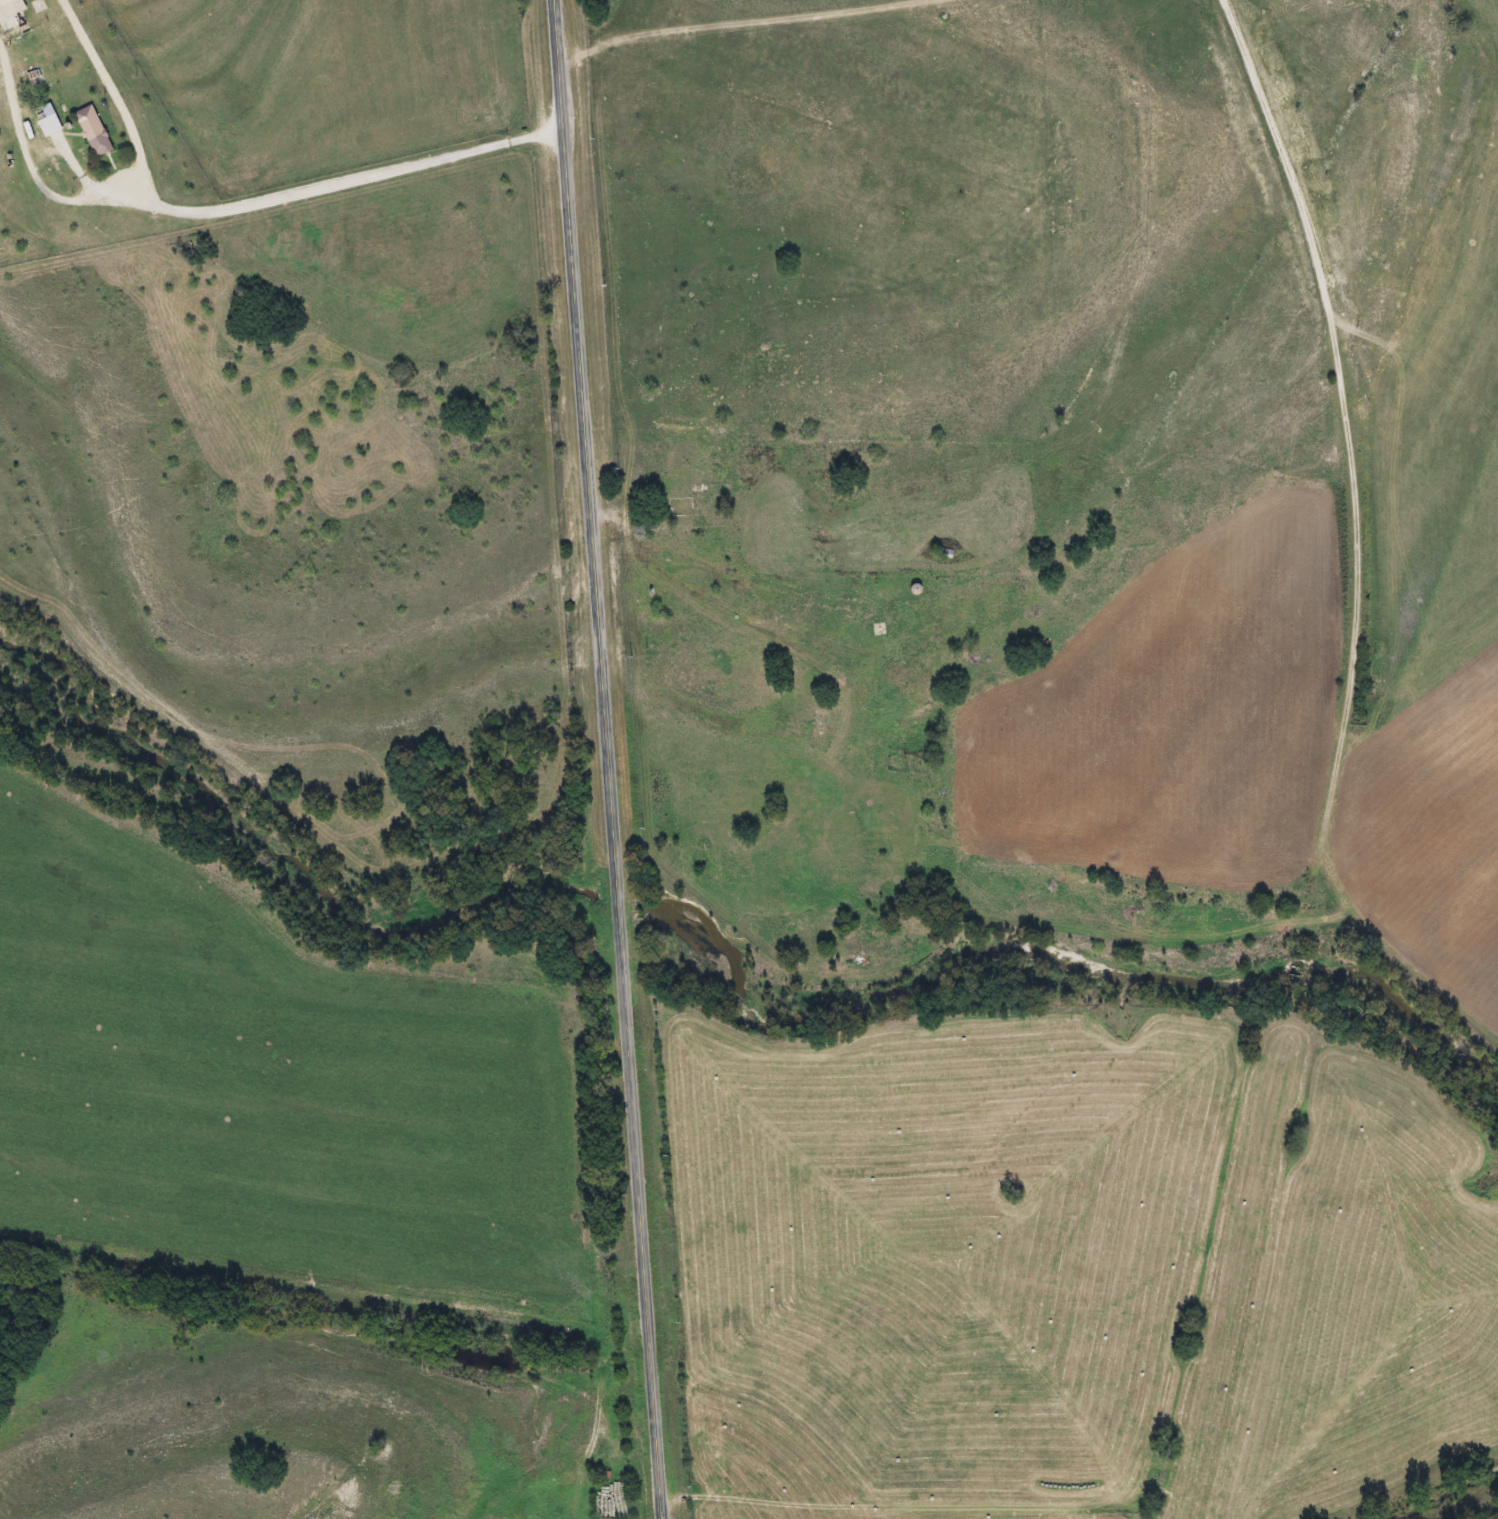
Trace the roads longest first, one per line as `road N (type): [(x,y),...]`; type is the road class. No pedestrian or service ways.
road 1 (secondary): [(665,1518),(559,0)]
road 2 (residential): [(569,129),(208,215),(54,196),(34,171),(0,41)]

